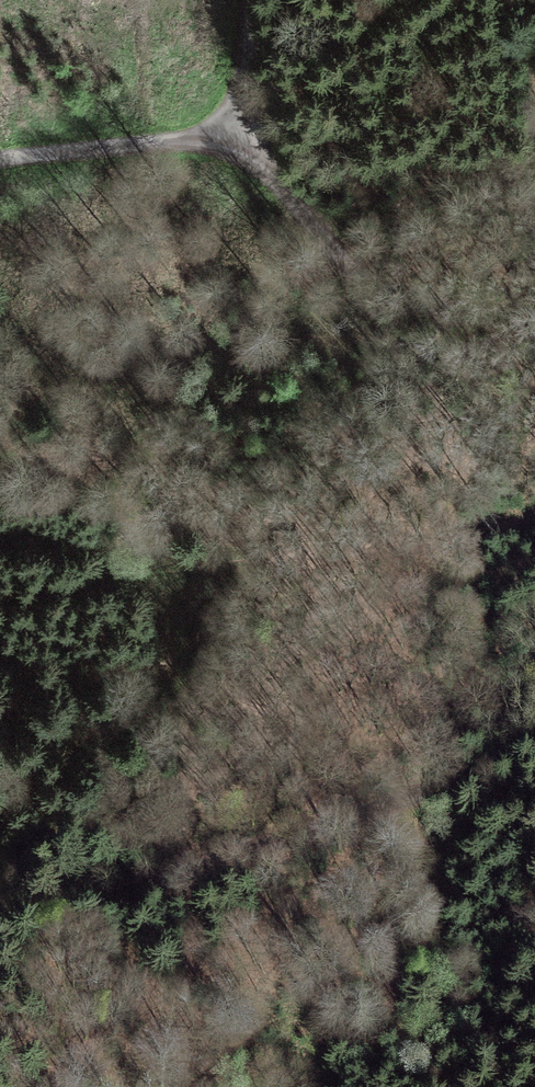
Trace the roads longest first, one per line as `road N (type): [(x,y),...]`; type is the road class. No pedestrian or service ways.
road 1 (track): [(534,743),(495,766),(0,939)]
road 2 (track): [(186,874),(193,833),(169,730),(175,636),(199,549),(83,474),(0,444)]
road 3 (track): [(0,589),(199,549),(534,524)]
road 4 (track): [(223,136),(265,164),(358,279),(410,305),(534,326)]
road 5 (track): [(0,154),(223,136)]
road 6 (track): [(253,0),(251,74),(223,136)]

